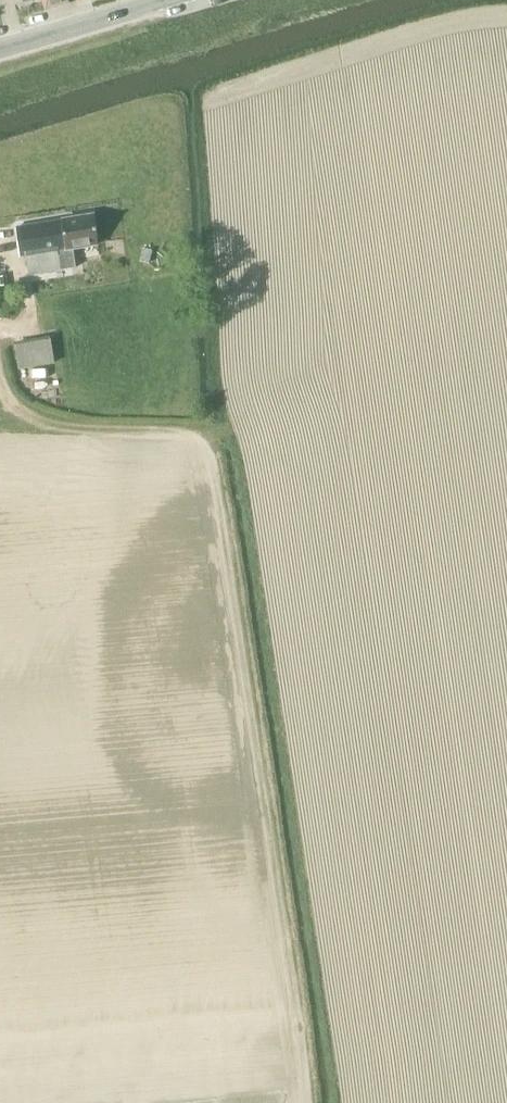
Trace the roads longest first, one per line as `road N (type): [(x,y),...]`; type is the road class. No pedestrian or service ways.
road 1 (tertiary): [(0,50),(169,0)]

